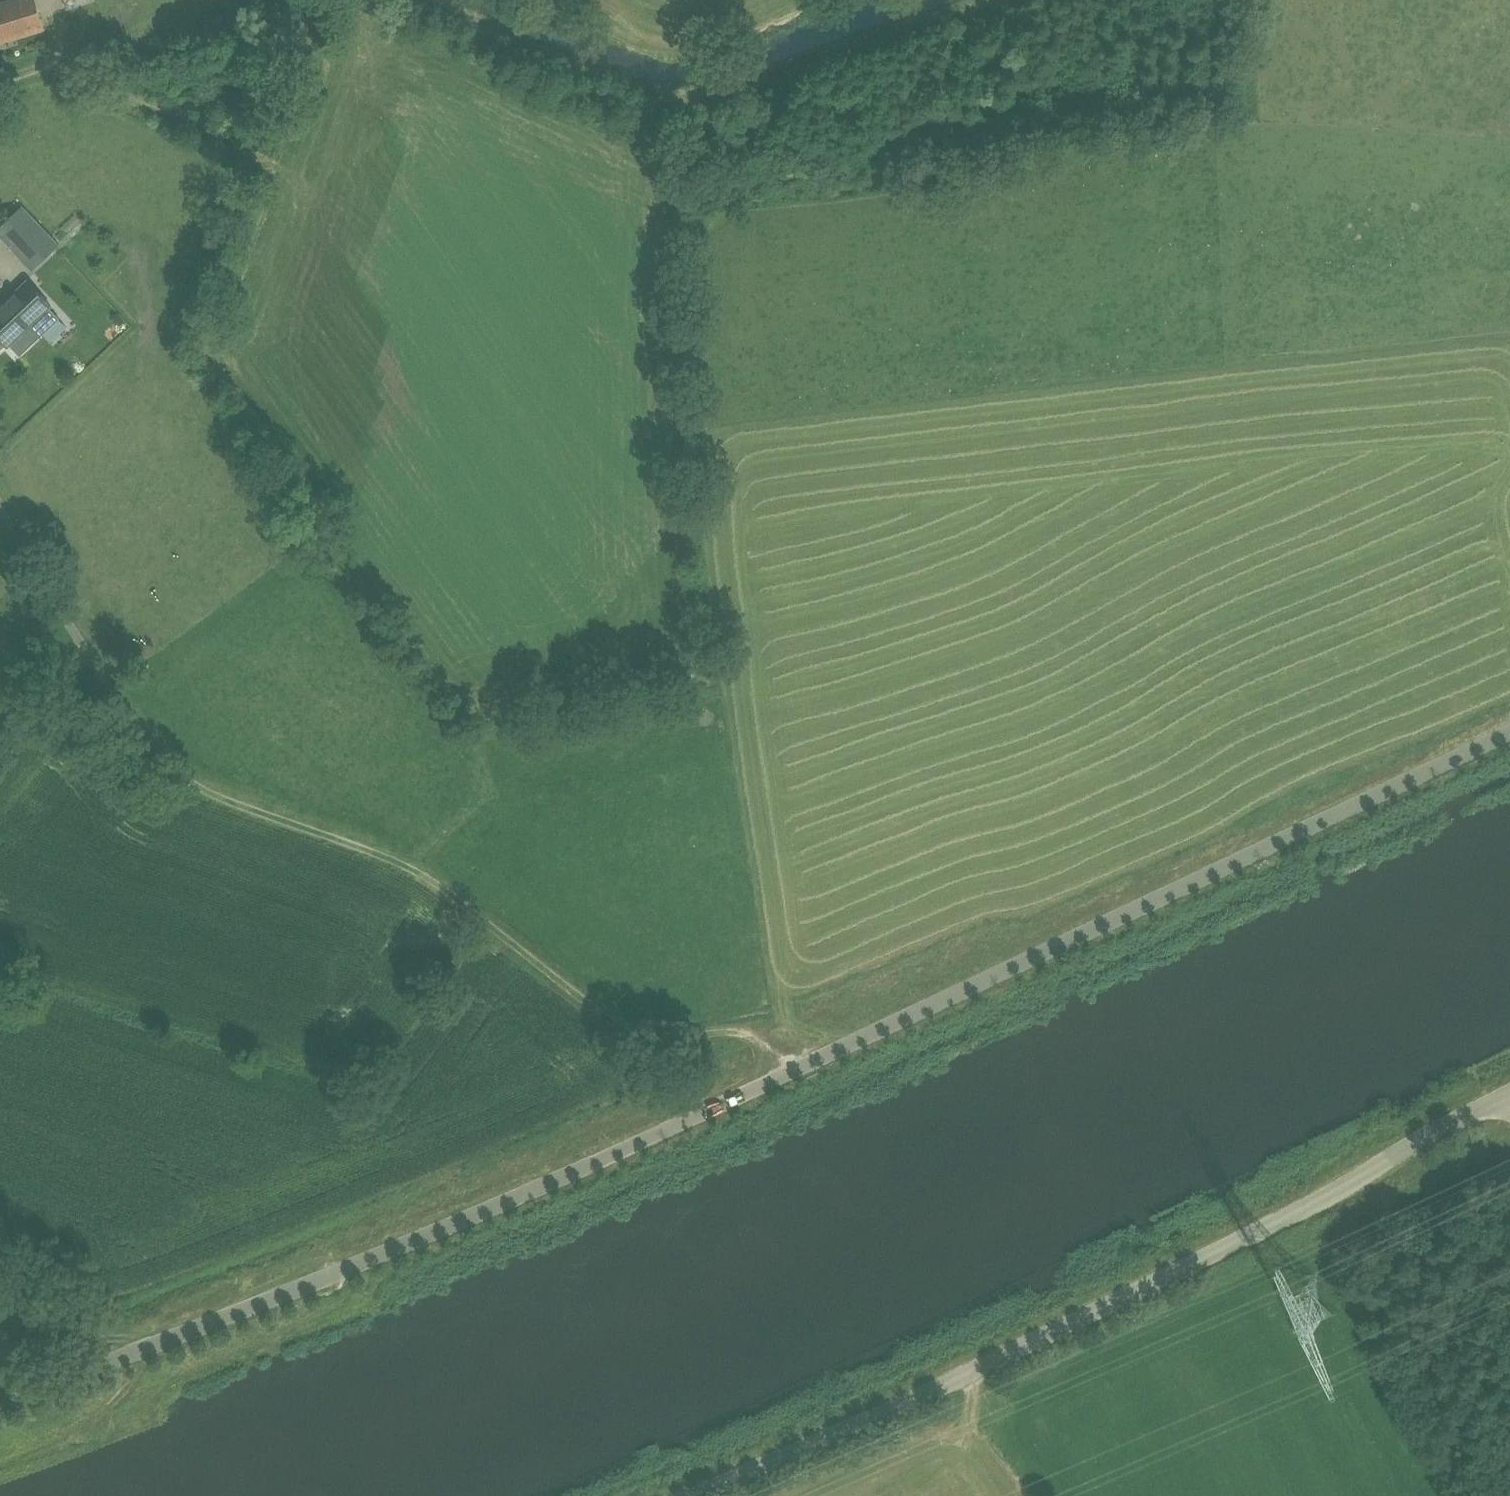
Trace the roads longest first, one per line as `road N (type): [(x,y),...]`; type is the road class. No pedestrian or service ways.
road 1 (unclassified): [(0,1402),(544,1186),(1509,736)]
road 2 (unclassified): [(1509,1104),(1017,1358),(698,1495)]
road 3 (track): [(68,635),(151,757),(196,795),(441,893),(609,1025),(665,1040),(769,1039),(794,1069)]
road 4 (unclassified): [(0,513),(68,635)]

